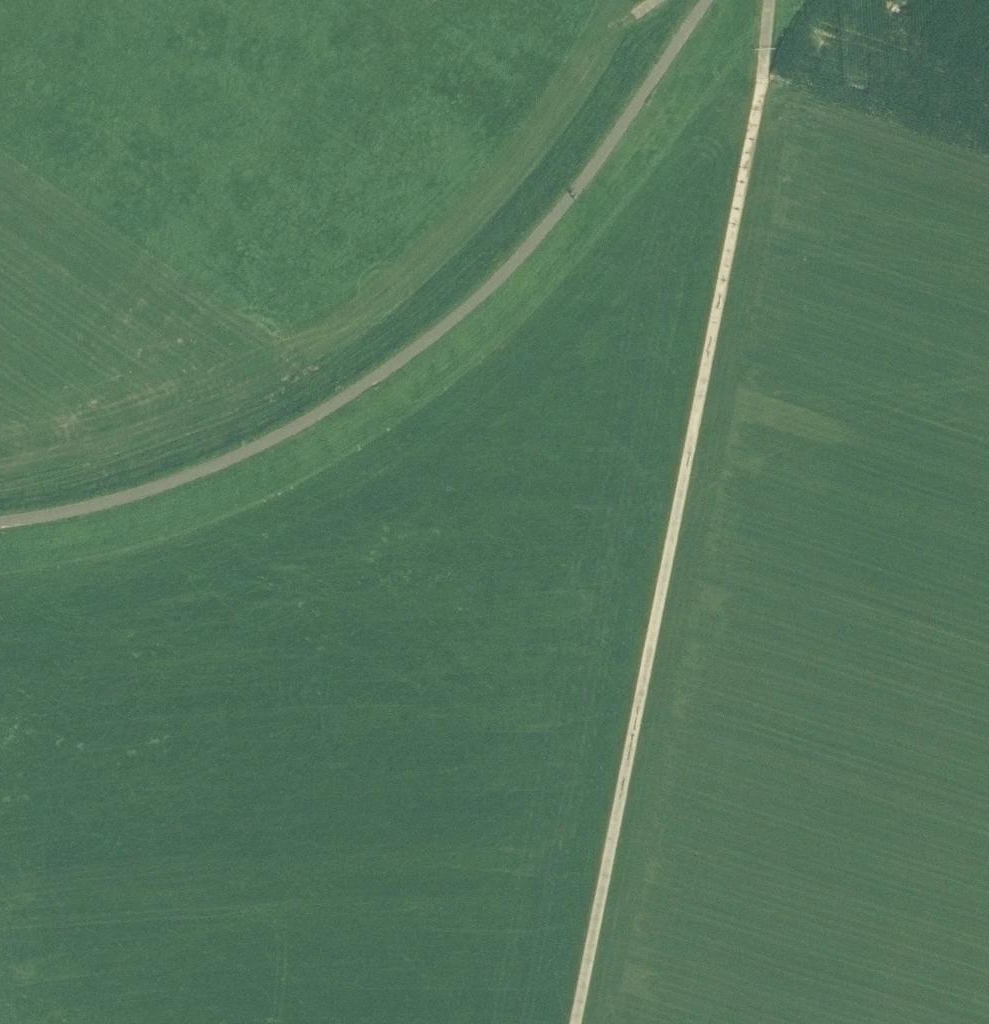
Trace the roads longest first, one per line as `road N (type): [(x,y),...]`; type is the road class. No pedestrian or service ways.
road 1 (track): [(769,0),(757,121),(574,1023)]

